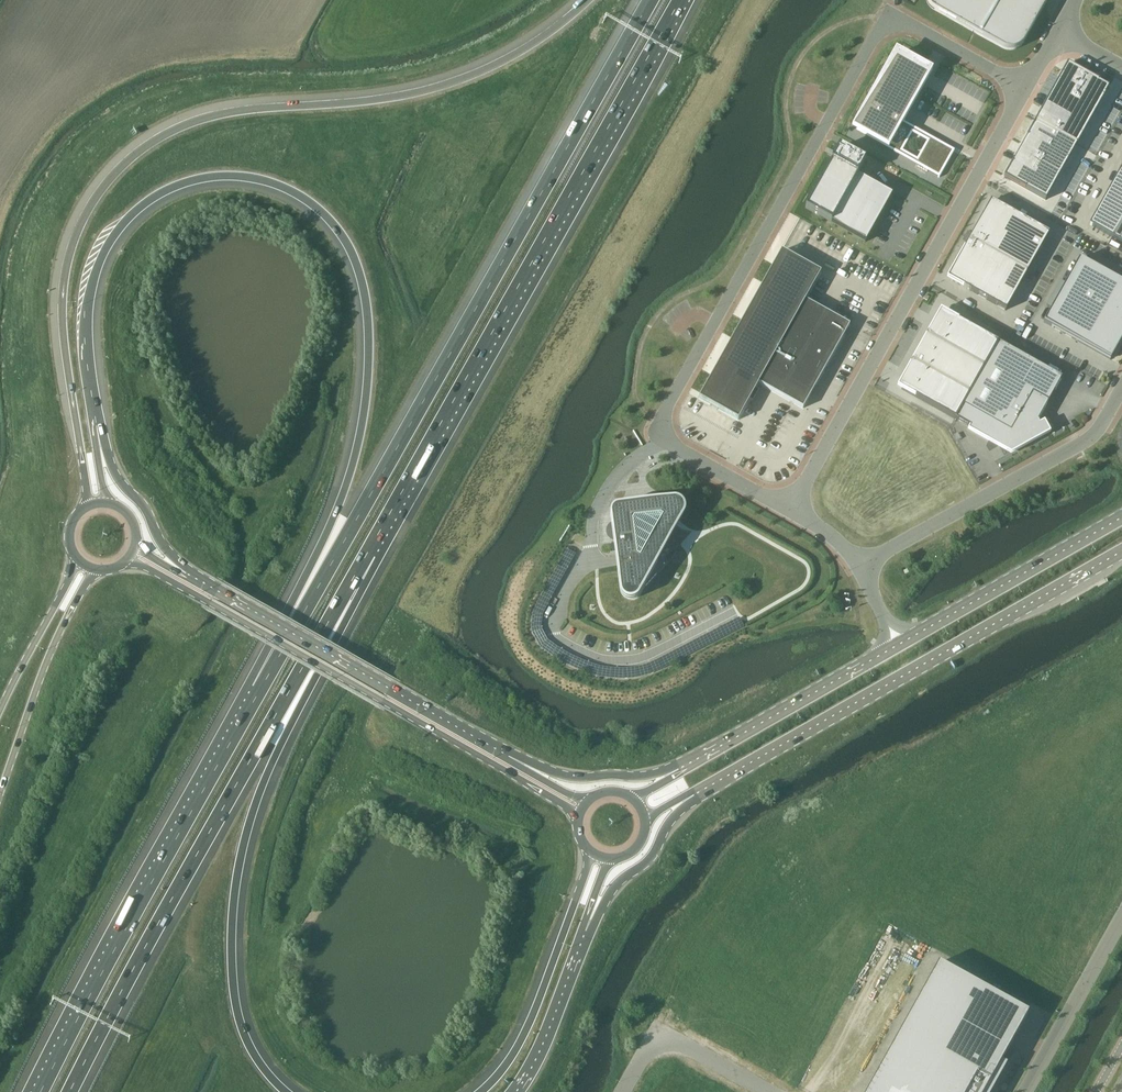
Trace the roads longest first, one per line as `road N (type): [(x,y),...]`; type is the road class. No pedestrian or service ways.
road 1 (motorway): [(102,427),(89,303),(105,249),(130,215),(175,186),(224,174),(283,186),(317,206),(353,252),(364,286),(366,405),(352,470),(260,689)]
road 2 (motorway): [(588,0),(526,48),(461,79),(381,99),(222,113),(159,138),(123,165),(80,226),(63,294),(88,506)]
road 3 (motorway): [(650,0),(260,689)]
road 4 (unclassified): [(789,511),(664,438),(659,423),(668,406),(885,20),(902,20),(1026,87)]
road 5 (motorway): [(368,553),(680,0)]
road 6 (motorway): [(70,1091),(368,553)]
road 7 (motorway): [(287,1091),(254,1053),(238,1009),(236,891),(260,792),(368,553)]
road 8 (primary): [(127,561),(579,816)]
road 9 (unclassified): [(789,511),(1026,87)]
road 10 (primary): [(704,790),(1121,551)]
road 11 (motorway): [(260,689),(42,1091)]
road 12 (primary): [(514,764),(181,574)]
road 13 (unclassified): [(1121,390),(1084,441),(860,565)]
road 14 (motorway): [(591,851),(533,1016),(482,1091)]
road 15 (primary): [(1121,517),(897,645)]
road 16 (secondary): [(0,795),(56,641),(97,570)]
road 17 (primary): [(897,645),(696,763)]
road 18 (unclassified): [(1121,916),(1025,1091)]
road 19 (motorway): [(583,928),(619,881),(650,861),(675,814),(704,790)]
road 20 (primary): [(696,763),(586,777),(514,764)]
road 21 (unclassified): [(623,1091),(647,1054),(674,1045),(771,1091)]
road 22 (motorway): [(511,1091),(539,1044),(583,928)]
road 23 (secondary): [(78,559),(0,710)]
road 24 (motorway): [(181,574),(144,505),(115,474),(102,427)]

